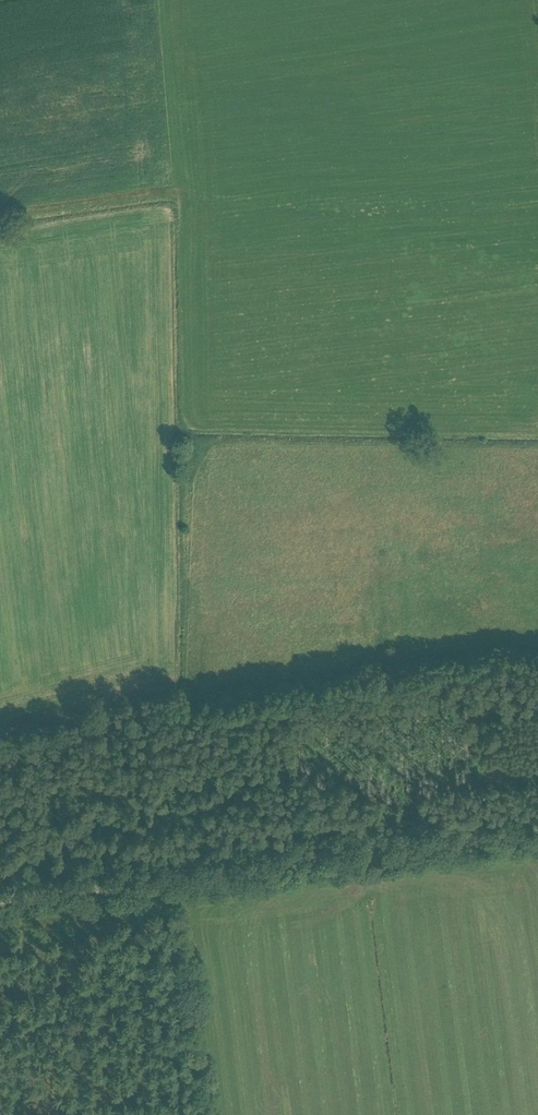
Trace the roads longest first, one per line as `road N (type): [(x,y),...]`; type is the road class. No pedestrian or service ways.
road 1 (tertiary): [(0,900),(537,834)]

